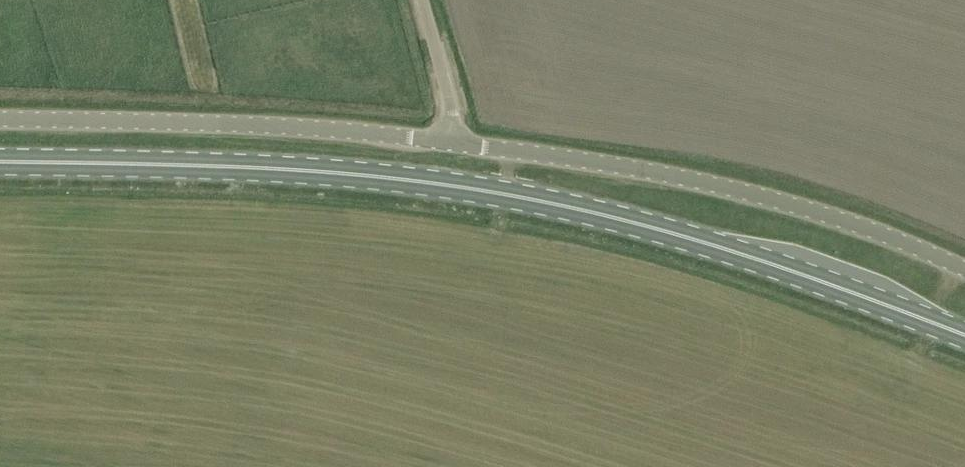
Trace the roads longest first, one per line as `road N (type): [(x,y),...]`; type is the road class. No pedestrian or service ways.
road 1 (primary): [(964,335),(714,245),(504,195),(314,172),(0,162)]
road 2 (unclassified): [(964,270),(790,203),(624,166),(456,145)]
road 3 (unclassified): [(456,145),(297,128),(0,119)]
road 4 (unclassified): [(456,145),(426,0)]

